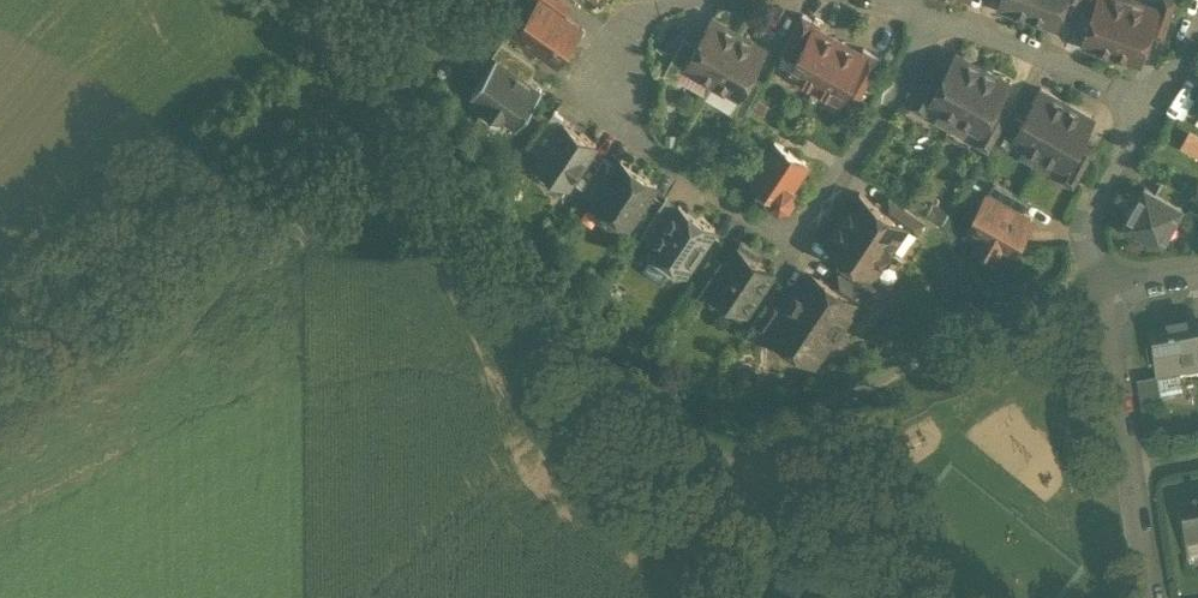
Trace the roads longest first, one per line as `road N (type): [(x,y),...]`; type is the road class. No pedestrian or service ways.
road 1 (residential): [(666,0),(621,38),(596,102),(609,123),(789,245),(923,43)]
road 2 (residential): [(468,0),(386,85),(0,368)]
road 3 (residential): [(762,472),(809,430),(901,374),(978,335),(1105,290)]
road 4 (residential): [(1153,597),(1105,290)]
road 5 (residential): [(1155,108),(933,12)]
road 6 (residential): [(1155,108),(1099,209),(1094,236),(1105,290)]

